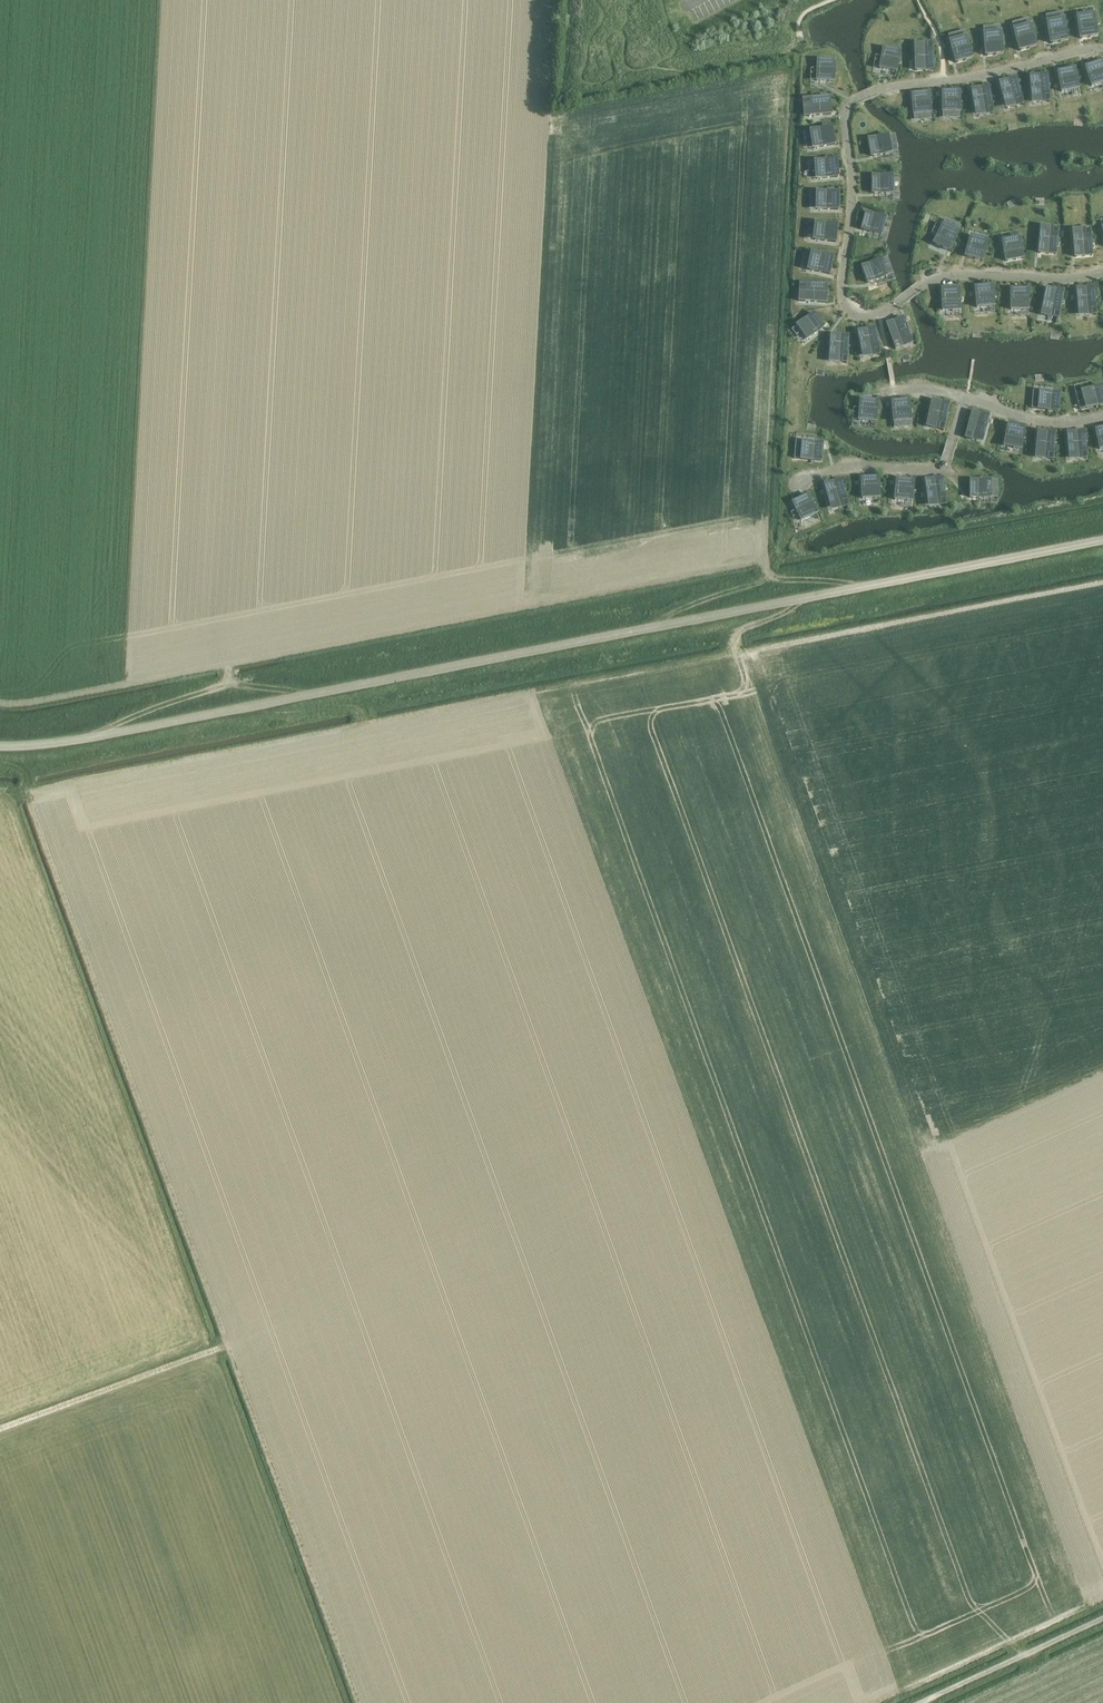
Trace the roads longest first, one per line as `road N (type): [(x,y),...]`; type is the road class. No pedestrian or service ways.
road 1 (unclassified): [(0,748),(115,732),(1102,539)]
road 2 (track): [(227,1347),(0,1430)]
road 3 (unclassified): [(922,1702),(1102,1621)]

